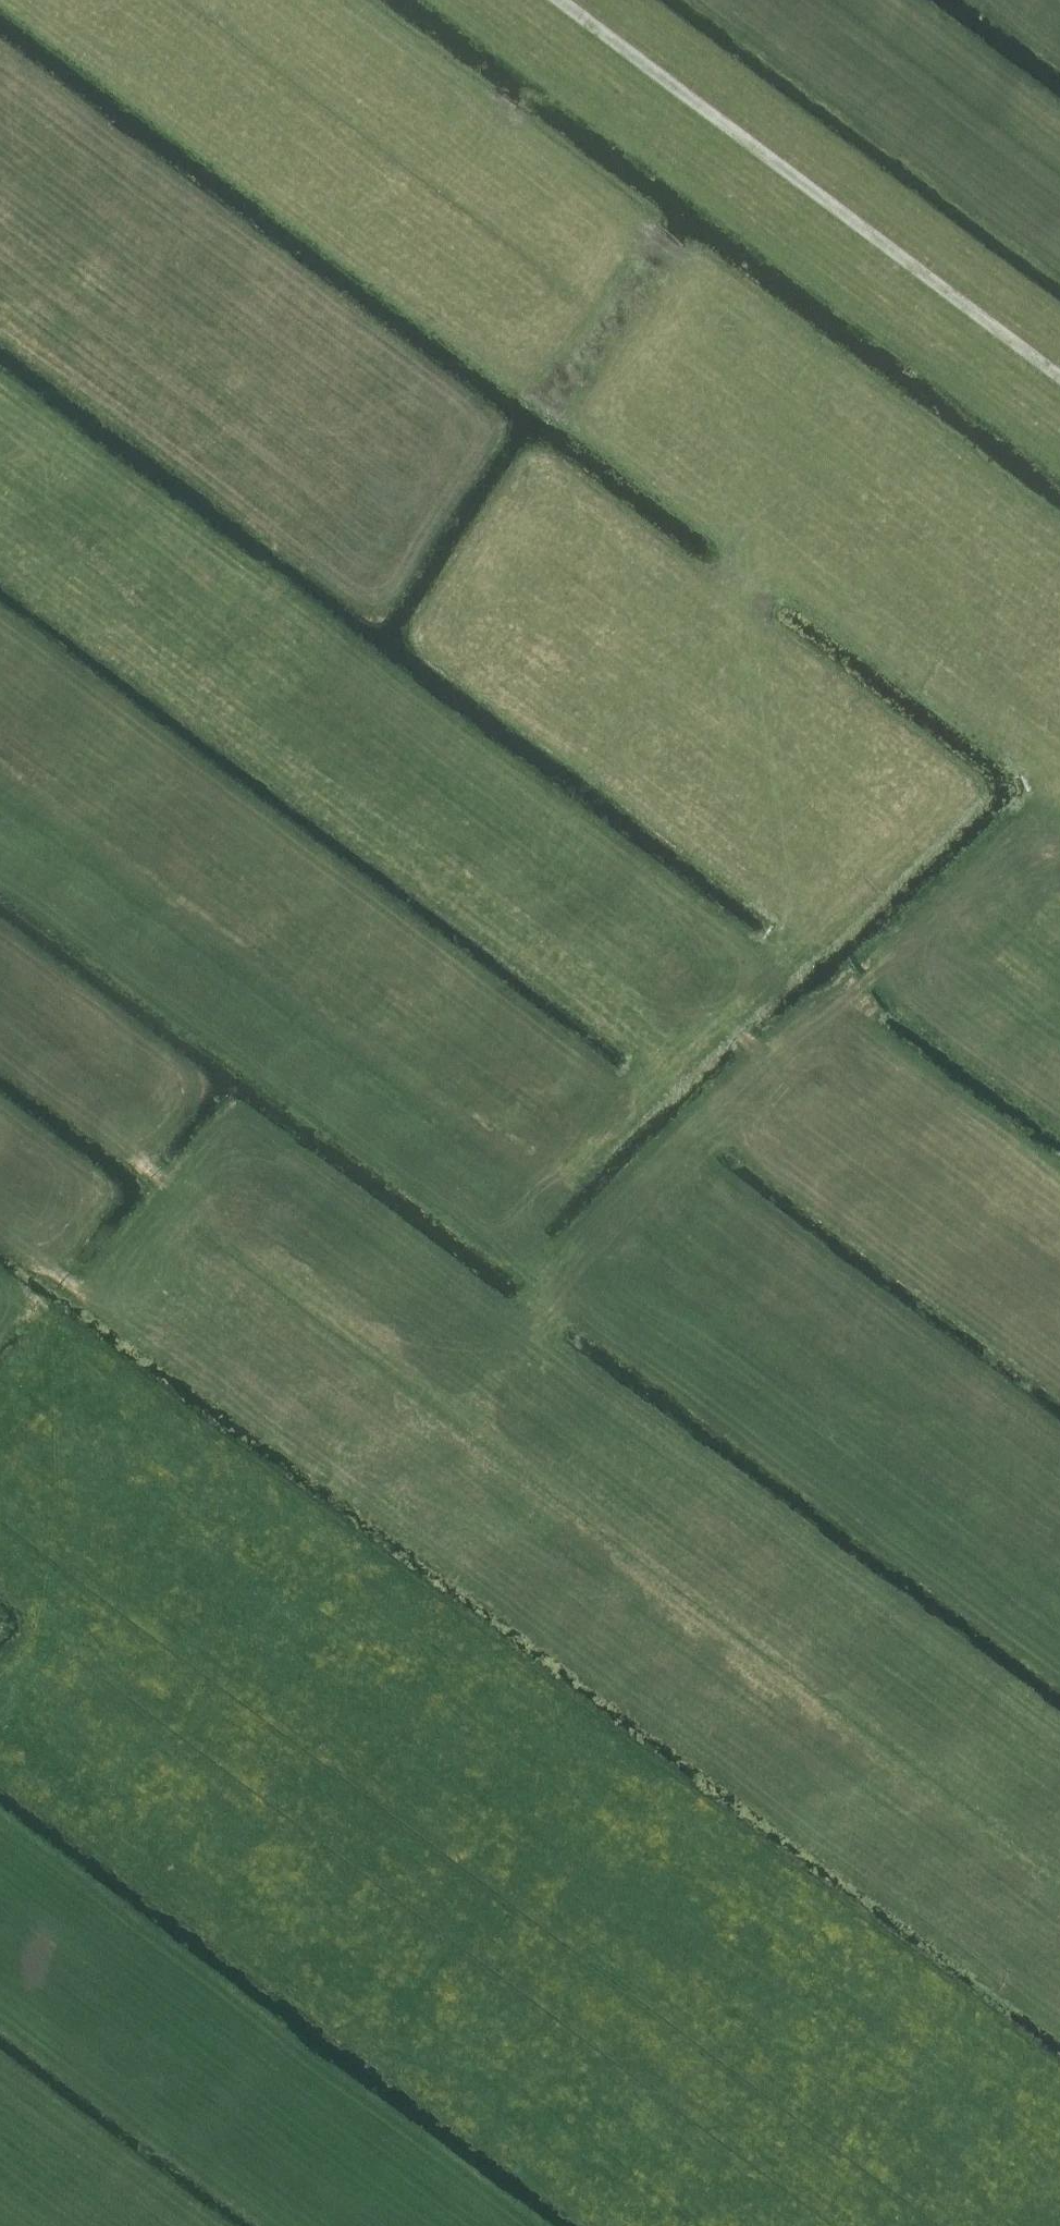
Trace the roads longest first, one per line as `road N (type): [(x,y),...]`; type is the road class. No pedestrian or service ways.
road 1 (track): [(557,0),(1059,380)]

